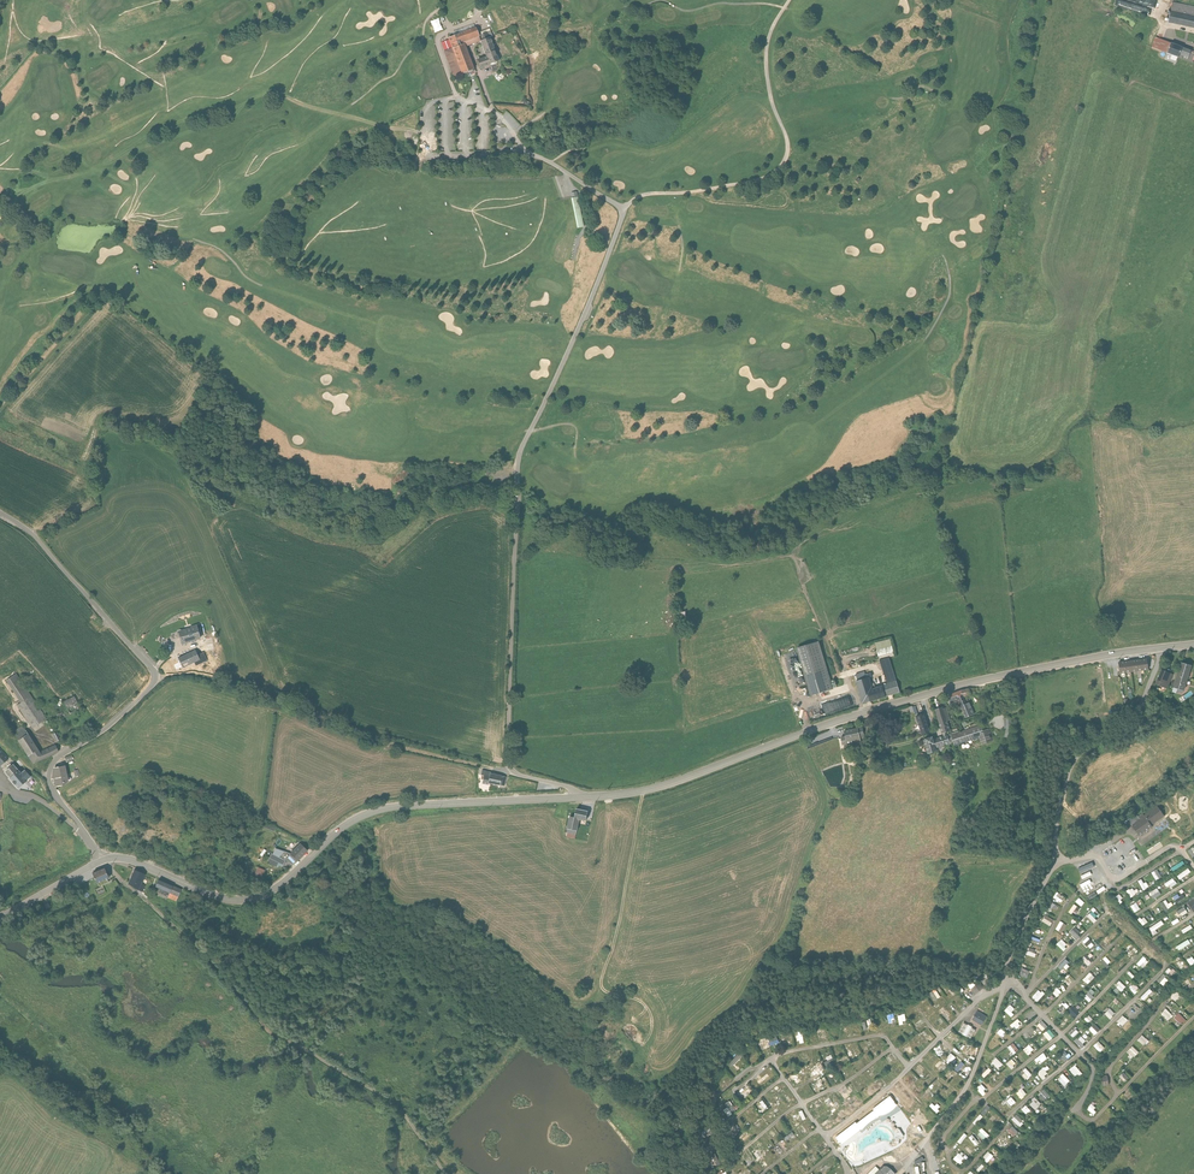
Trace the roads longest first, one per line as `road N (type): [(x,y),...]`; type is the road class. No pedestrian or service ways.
road 1 (unclassified): [(484,155),(532,155),(625,211),(518,473),(507,765),(590,796)]
road 2 (tertiary): [(590,796),(684,778),(955,686),(1193,644)]
road 3 (tertiary): [(100,861),(129,860),(212,895),(246,900),(276,889),(341,827),(373,811),(590,796)]
road 4 (unclassified): [(0,513),(39,540),(156,675),(127,710),(49,771),(57,799),(100,861)]
road 5 (track): [(444,1173),(401,1111),(266,1029),(106,859)]
road 6 (track): [(652,1023),(645,1004),(601,983),(644,789)]
road 7 (track): [(785,164),(786,135),(766,58),(791,0)]
road 8 (track): [(625,211),(643,196),(756,181),(785,164)]

